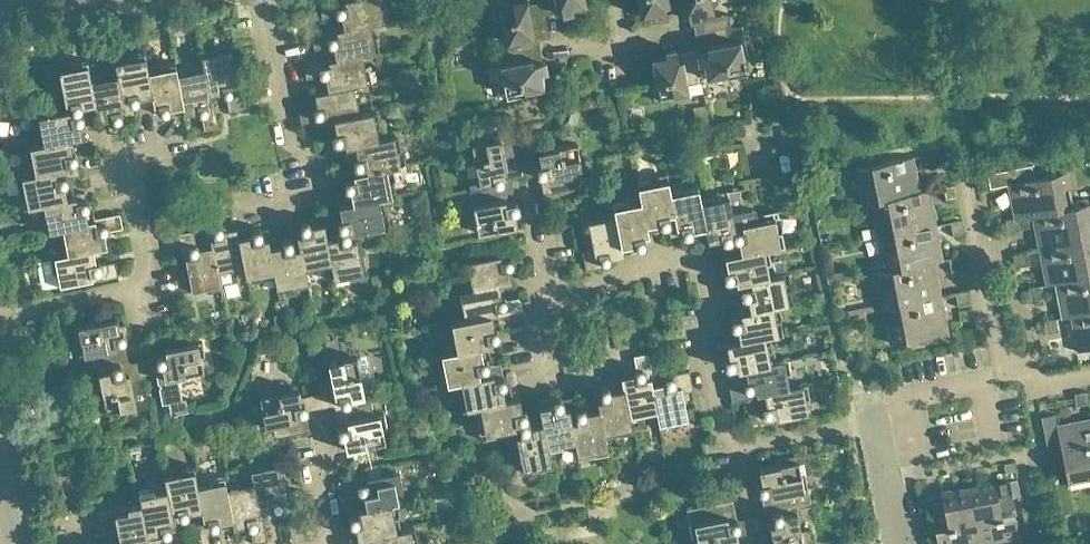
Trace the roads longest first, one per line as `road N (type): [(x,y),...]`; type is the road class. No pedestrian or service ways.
road 1 (residential): [(872,422),(746,446),(725,434),(697,252),(537,299)]
road 2 (residential): [(240,213),(319,197),(310,153),(291,141),(259,0)]
road 3 (unclassified): [(1003,377),(964,175)]
road 4 (residential): [(141,289),(145,262),(126,165),(159,150)]
road 5 (residential): [(872,422),(869,404),(1003,377)]
road 6 (residential): [(537,299),(547,379),(611,364)]
road 7 (residential): [(0,315),(141,289)]
road 8 (residential): [(327,543),(314,481),(328,471),(317,421)]
road 9 (residential): [(894,543),(872,422)]

